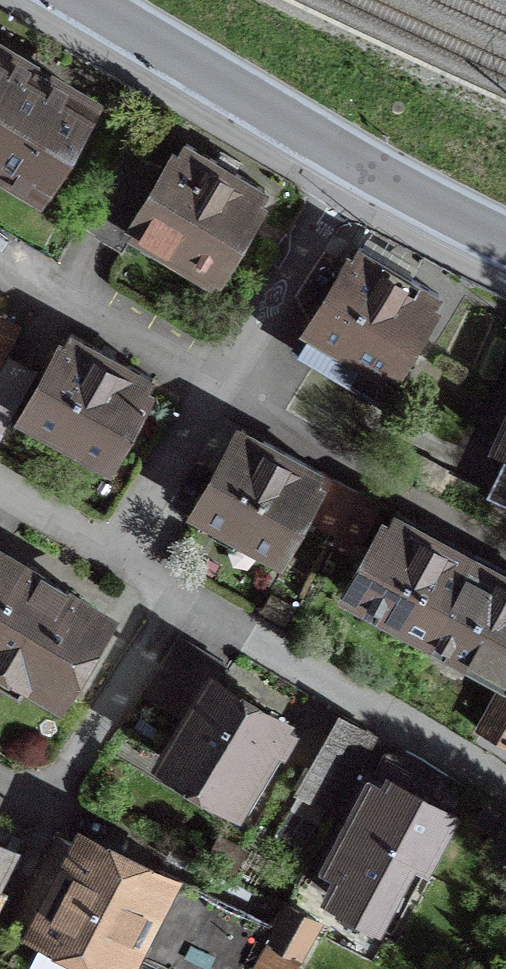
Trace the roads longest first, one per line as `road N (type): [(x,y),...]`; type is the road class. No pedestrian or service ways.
road 1 (residential): [(505,777),(180,589)]
road 2 (residential): [(505,552),(218,393)]
road 3 (tertiary): [(356,164),(88,0)]
road 4 (residential): [(180,589),(72,770),(31,793),(0,782)]
road 5 (residential): [(356,164),(218,393)]
road 6 (residential): [(218,393),(0,271)]
road 7 (residential): [(218,393),(122,554)]
road 8 (tertiary): [(505,243),(356,164)]
road 9 (residential): [(0,482),(122,554)]

